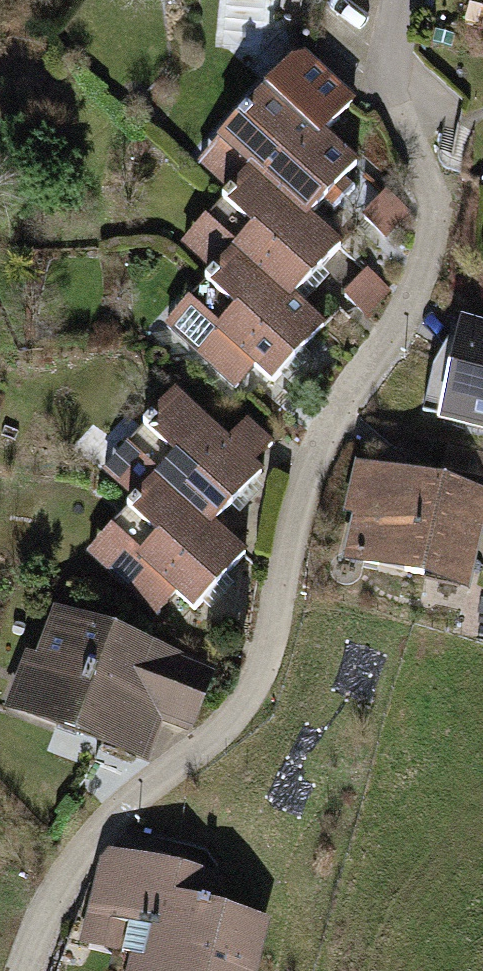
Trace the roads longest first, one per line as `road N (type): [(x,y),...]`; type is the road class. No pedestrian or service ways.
road 1 (residential): [(22,970),(41,921),(88,846),(131,799),(213,737),(250,692),(299,502),(329,424),(418,298),(433,240),(432,187),(383,73),(400,0)]

